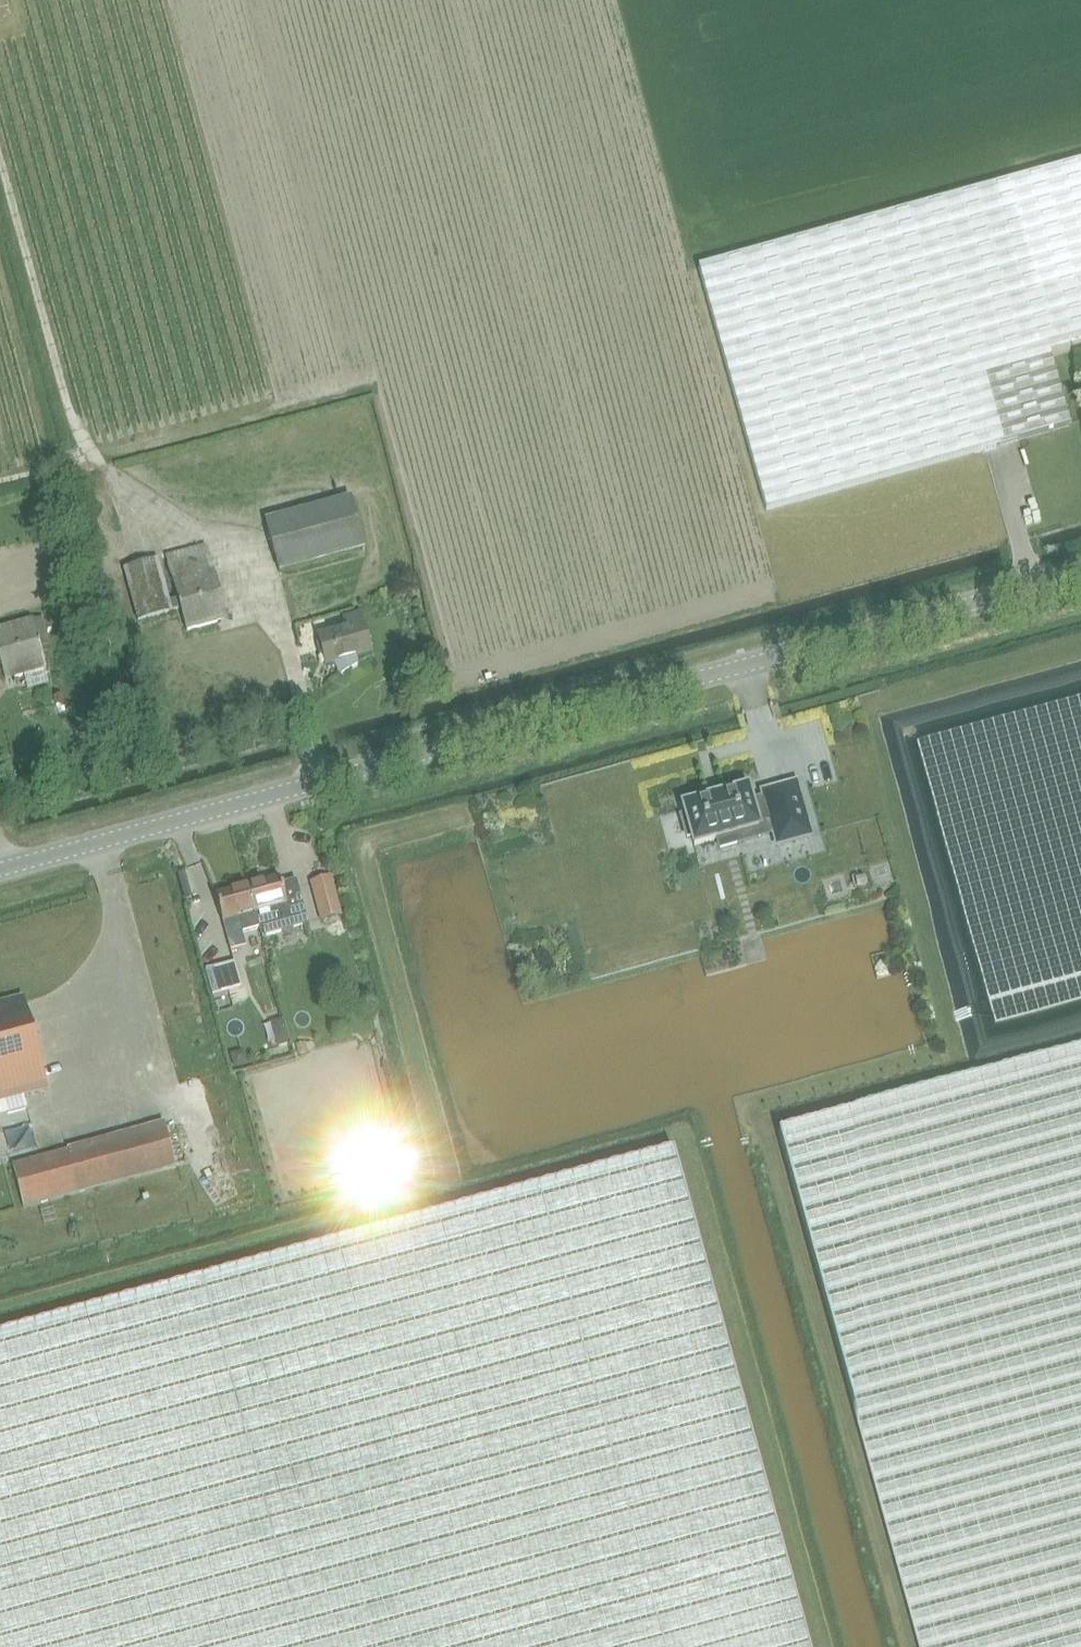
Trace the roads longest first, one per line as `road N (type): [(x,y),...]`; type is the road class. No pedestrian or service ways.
road 1 (unclassified): [(0,870),(1080,574)]

